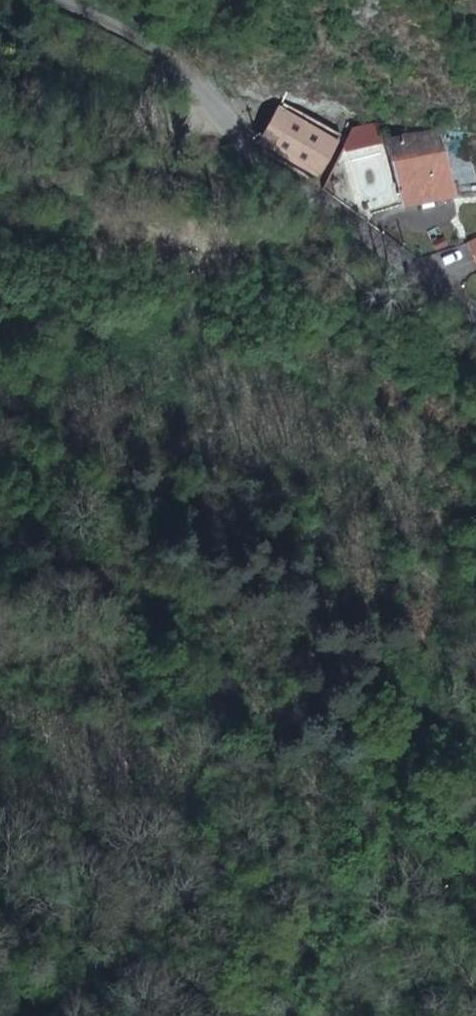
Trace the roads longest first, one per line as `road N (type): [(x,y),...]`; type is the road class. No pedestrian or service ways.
road 1 (residential): [(67,0),(142,41),(221,129),(475,319)]

